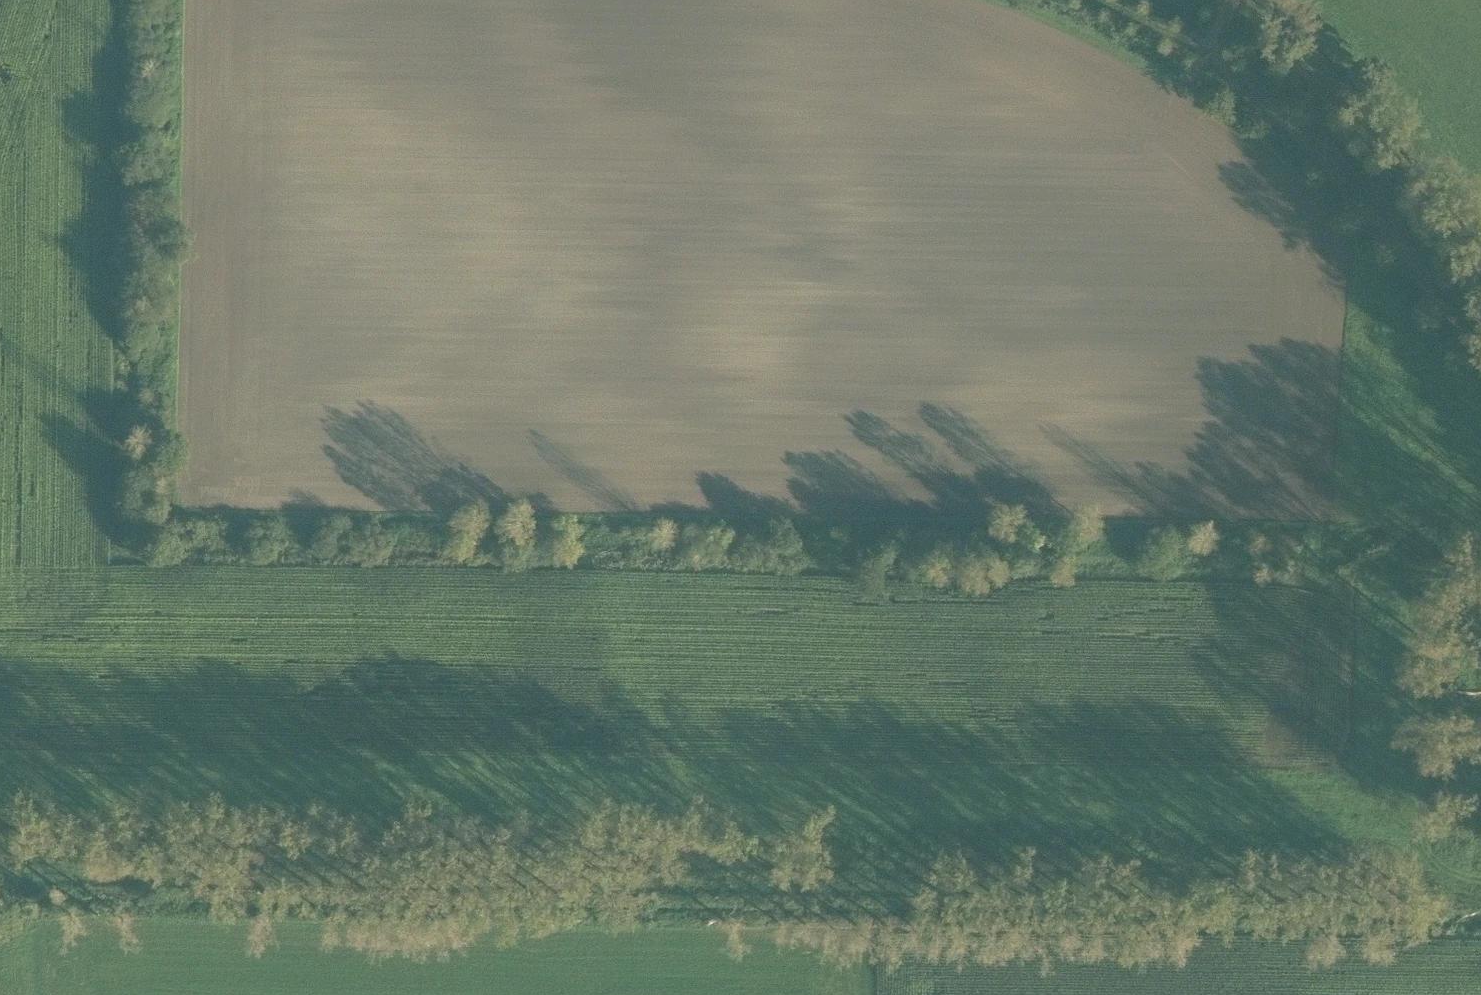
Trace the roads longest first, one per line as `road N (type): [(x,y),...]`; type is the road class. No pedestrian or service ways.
road 1 (track): [(0,888),(1480,893)]
road 2 (track): [(1480,354),(1277,111),(1202,57),(1235,0)]
road 3 (track): [(1480,280),(1253,0)]
road 4 (track): [(1091,0),(1202,57)]

